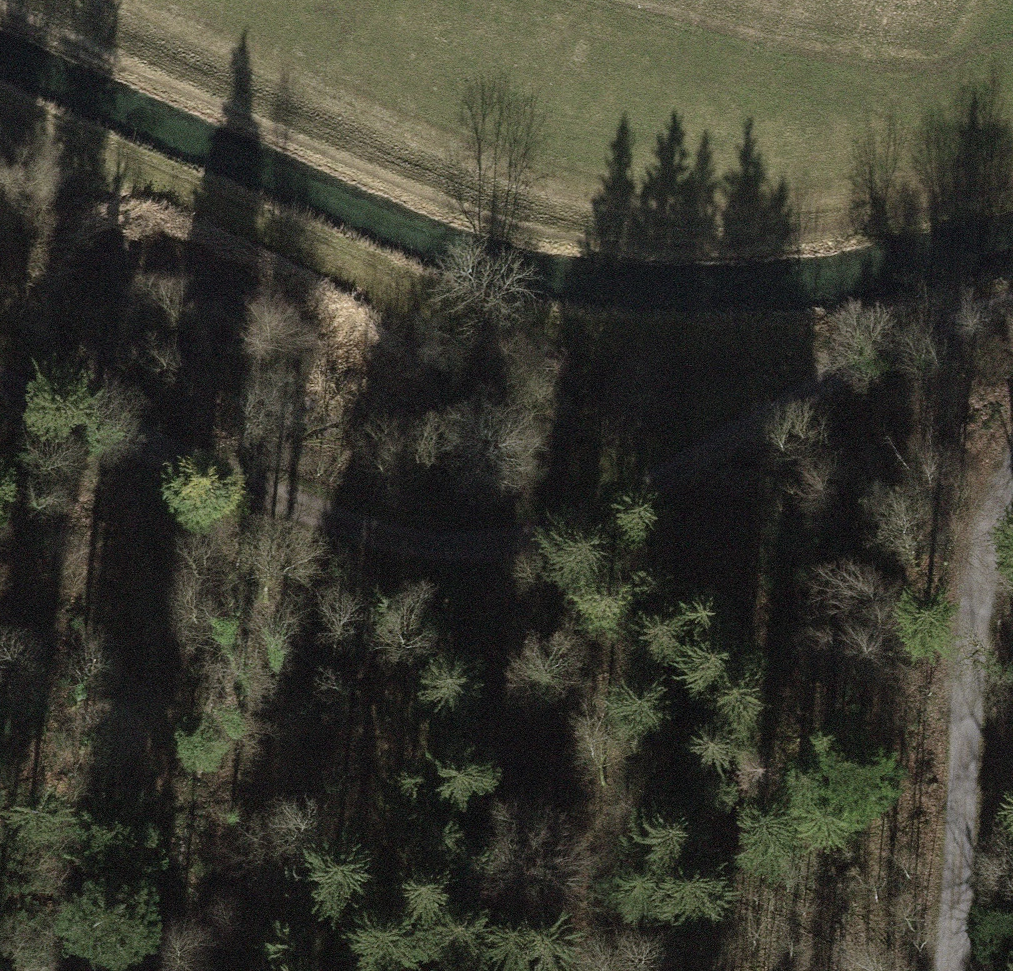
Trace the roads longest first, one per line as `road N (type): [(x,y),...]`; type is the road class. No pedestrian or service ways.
road 1 (track): [(0,388),(360,539),(510,540),(890,337),(1012,304)]
road 2 (track): [(1012,192),(828,230),(677,242),(518,218),(16,0)]
road 3 (track): [(155,456),(155,785),(122,970)]
road 4 (track): [(1012,465),(988,529),(952,970)]

